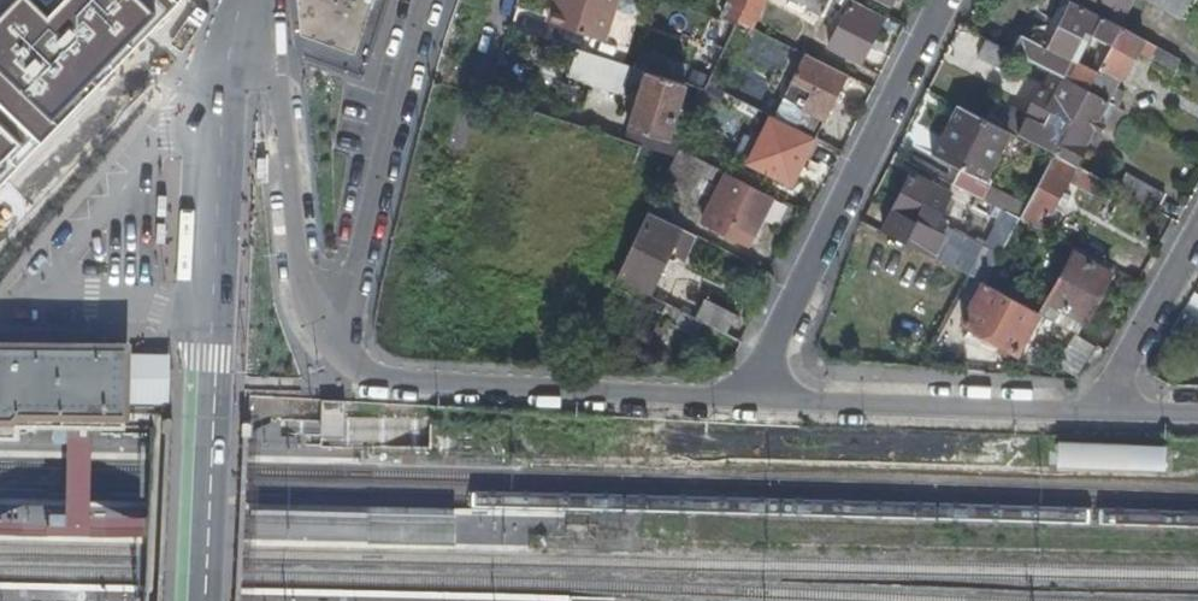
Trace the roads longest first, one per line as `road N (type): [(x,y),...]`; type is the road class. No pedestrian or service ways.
road 1 (secondary): [(201,600),(222,125),(233,38)]
road 2 (residential): [(750,398),(939,0)]
road 3 (residential): [(750,398),(384,377),(354,369),(333,343)]
road 4 (residential): [(333,343),(426,0)]
road 5 (residential): [(333,343),(299,276),(262,0)]
road 6 (residential): [(1096,415),(750,398)]
road 7 (residential): [(0,221),(146,74),(191,65),(233,38)]
road 8 (residential): [(1096,415),(1197,234)]

